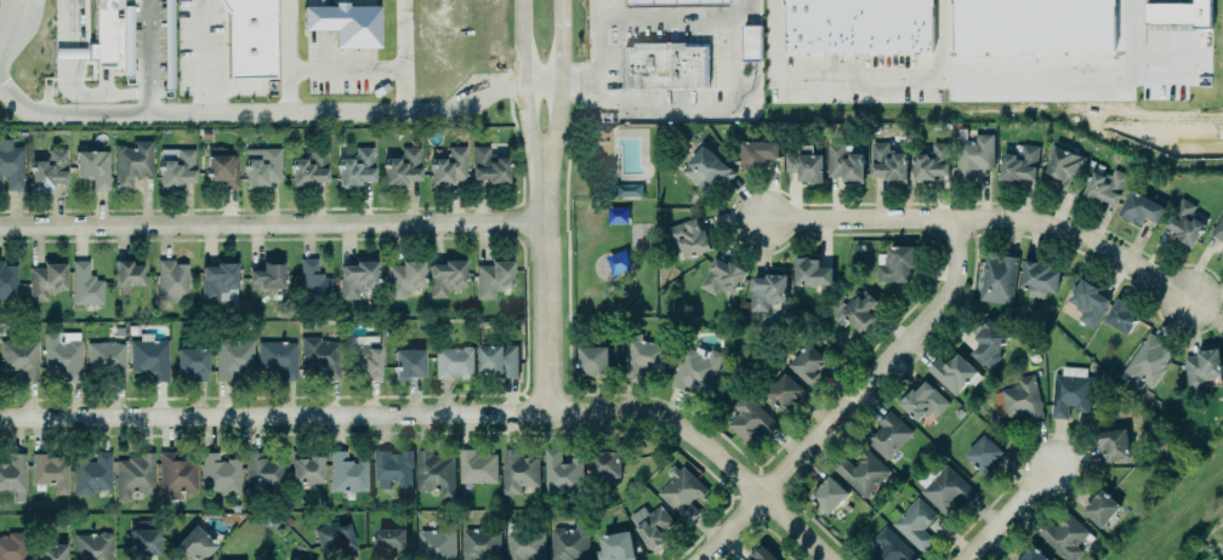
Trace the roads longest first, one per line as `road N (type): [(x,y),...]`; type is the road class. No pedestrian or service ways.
road 1 (residential): [(834,559),(693,433),(635,413),(0,419)]
road 2 (residential): [(535,222),(0,229)]
road 3 (residential): [(1179,298),(1109,252),(1039,225),(761,221)]
road 4 (residential): [(950,219),(951,273),(942,299),(701,559)]
road 5 (residential): [(515,0),(535,222)]
road 6 (residential): [(540,415),(535,222)]
road 7 (residential): [(535,222),(553,56)]
road 8 (residential): [(963,559),(1046,468)]

